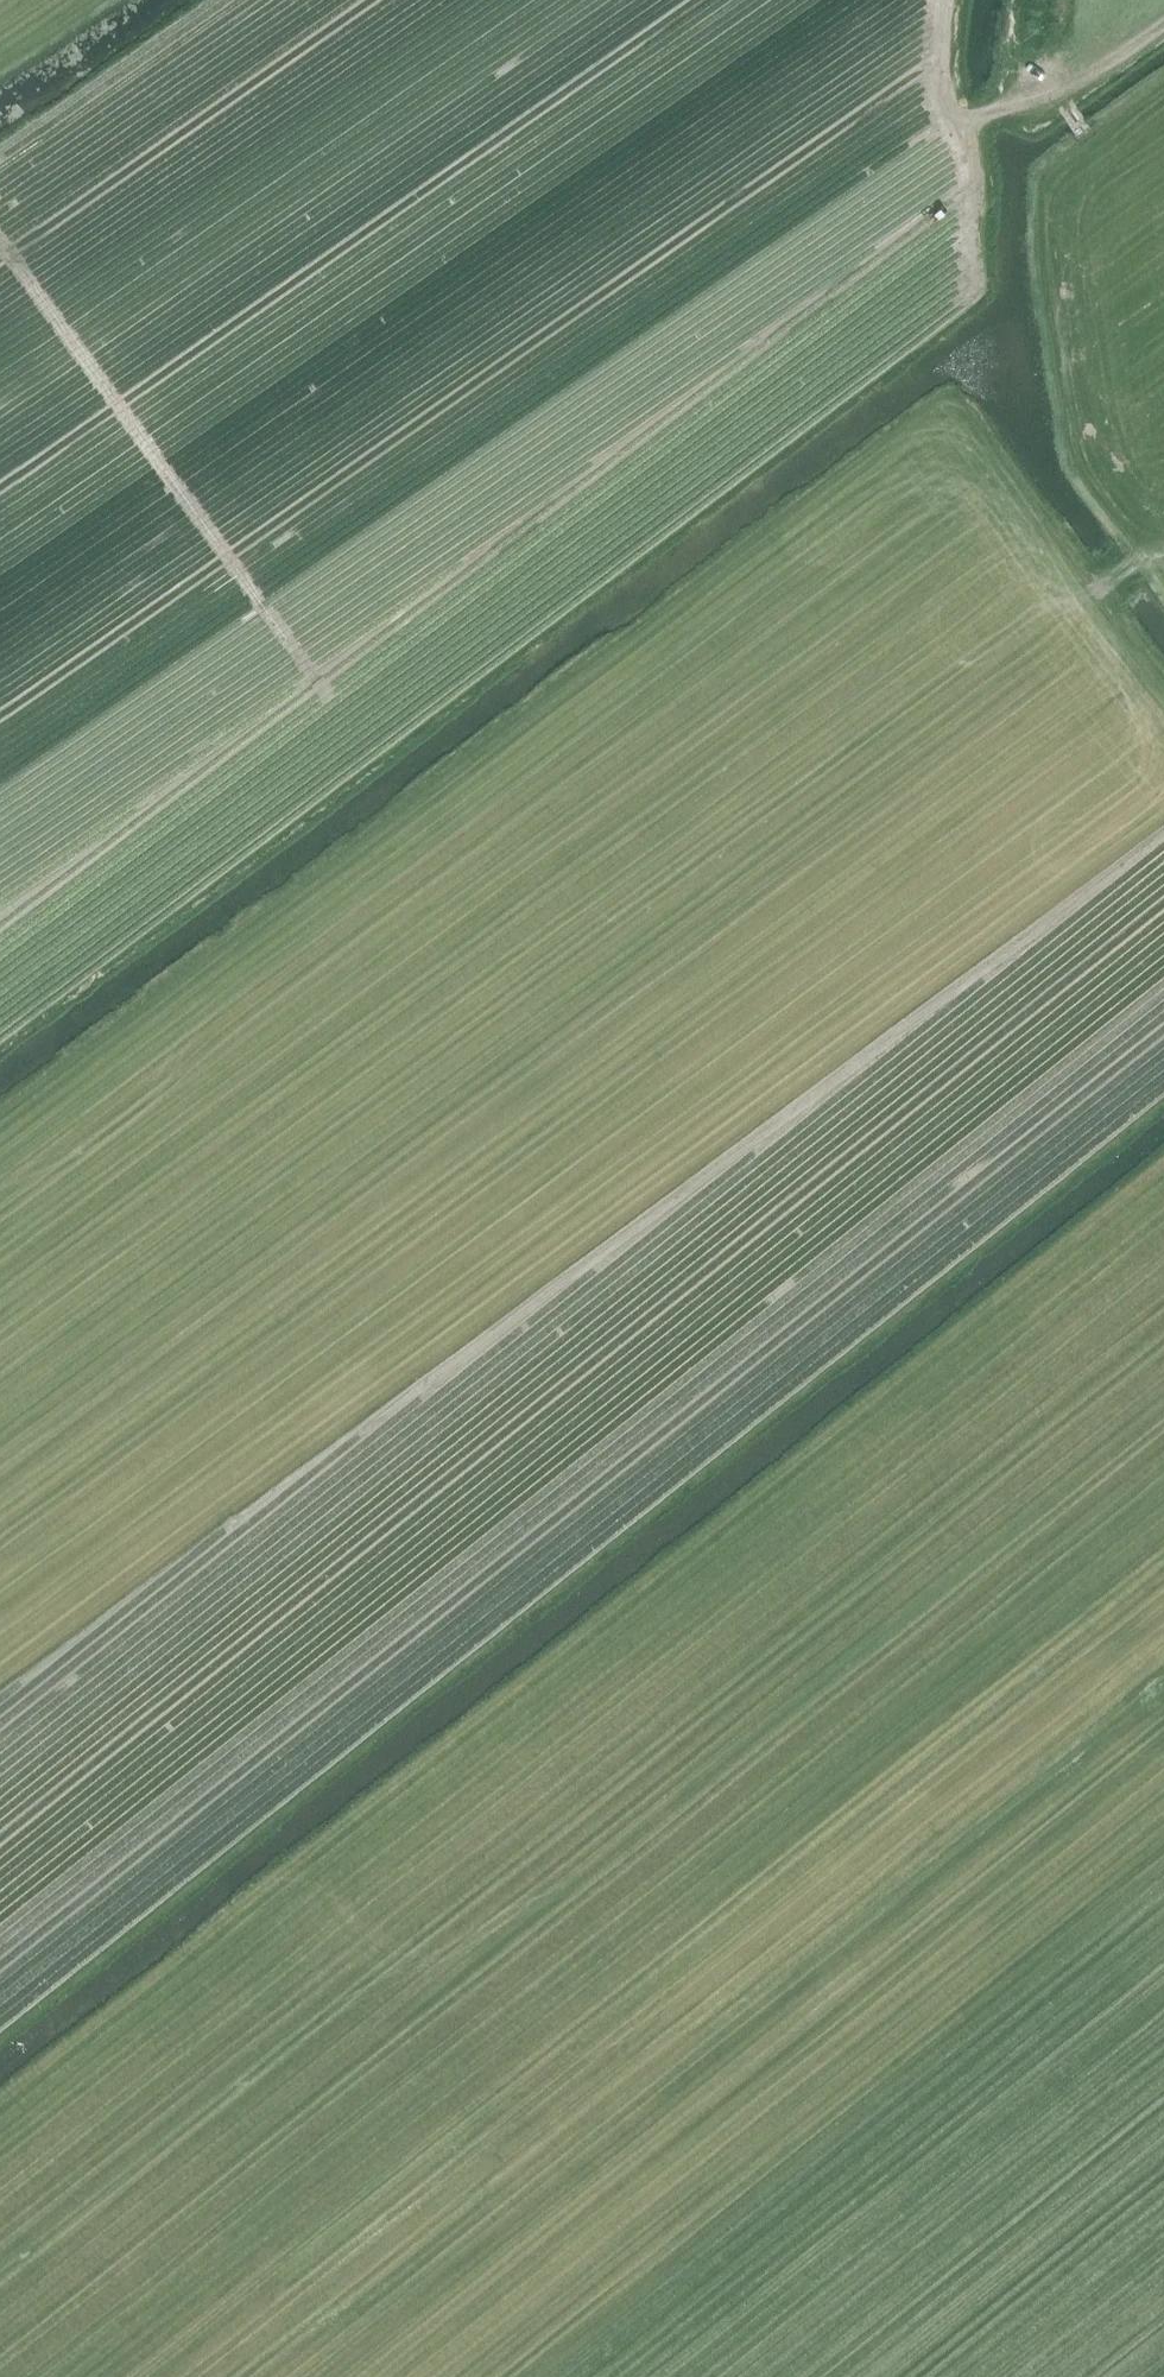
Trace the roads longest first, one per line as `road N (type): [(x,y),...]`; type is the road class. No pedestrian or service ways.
road 1 (track): [(1095,145),(1062,87),(1163,14)]

